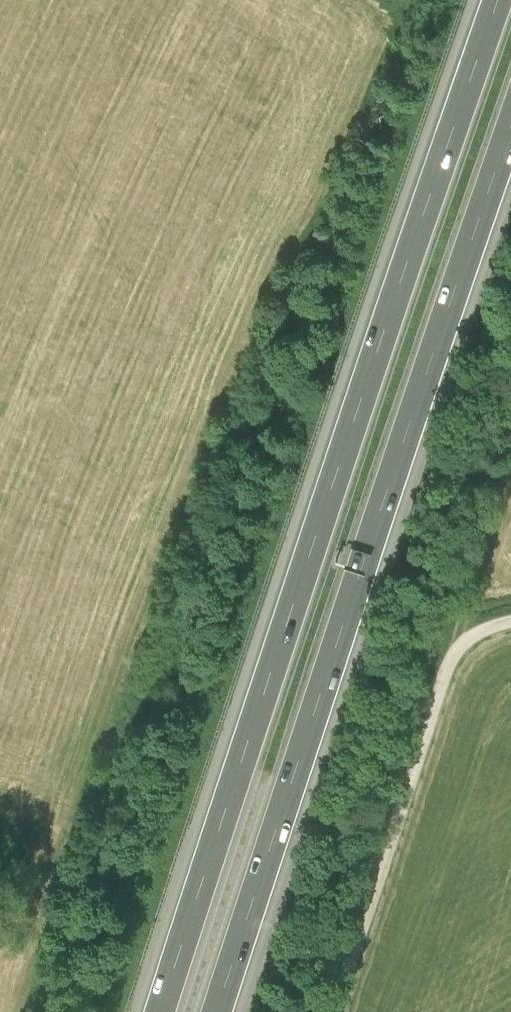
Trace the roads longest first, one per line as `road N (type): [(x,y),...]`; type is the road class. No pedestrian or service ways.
road 1 (motorway): [(504,0),(162,1011)]
road 2 (motorway): [(218,1011),(510,130)]
road 3 (track): [(333,1011),(444,674),(457,650),(481,632),(510,624)]

